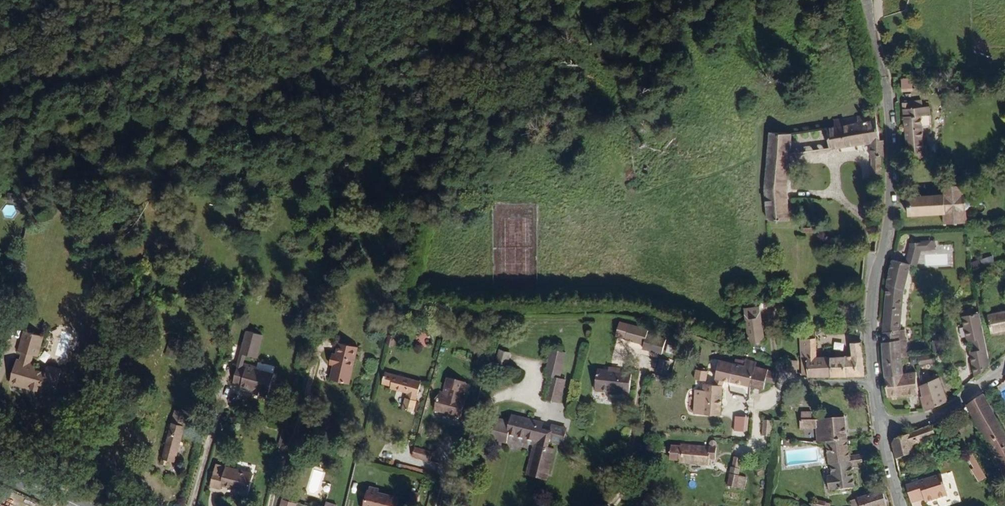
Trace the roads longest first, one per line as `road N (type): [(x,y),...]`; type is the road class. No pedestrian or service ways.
road 1 (residential): [(885,434),(876,302),(896,199),(887,81)]
road 2 (residential): [(885,434),(944,412),(1004,373)]

